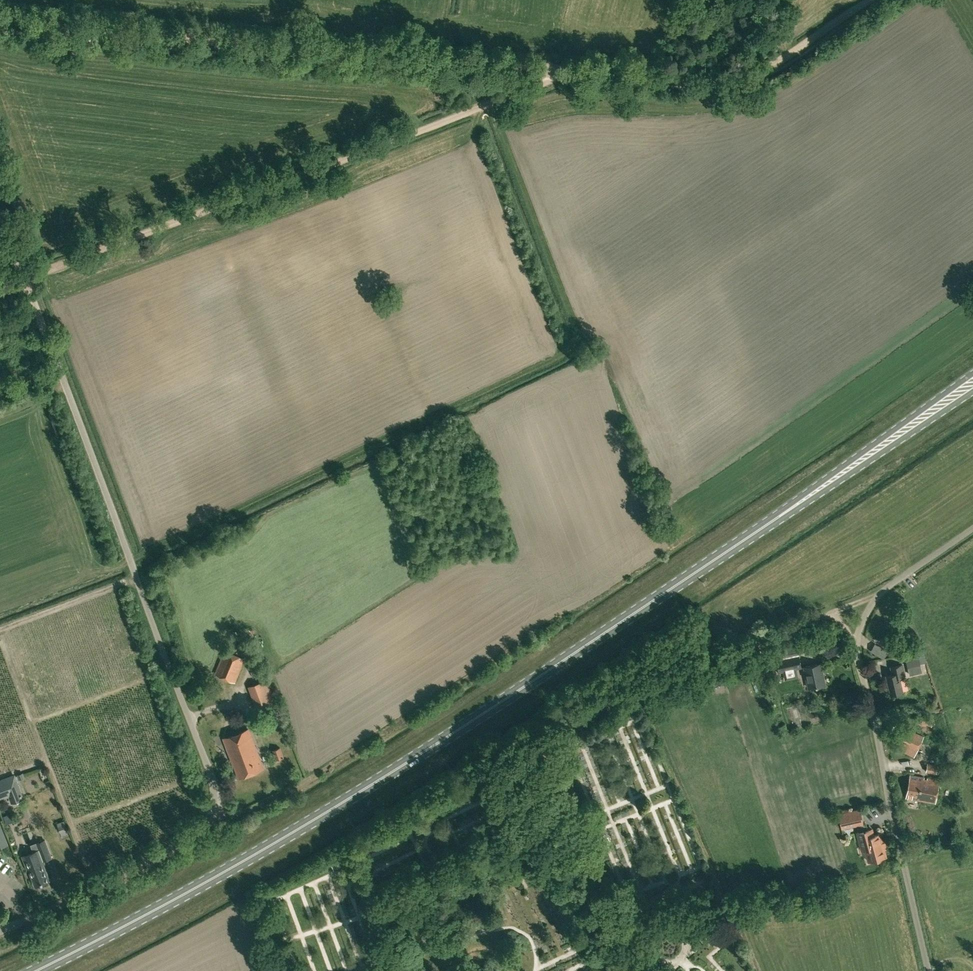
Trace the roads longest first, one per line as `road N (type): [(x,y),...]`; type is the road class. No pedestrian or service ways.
road 1 (track): [(870,0),(760,72),(720,82),(0,18)]
road 2 (primary): [(37,970),(321,816),(755,532)]
road 3 (unclassified): [(0,933),(60,911),(187,842),(207,828),(217,806),(26,276)]
road 4 (track): [(0,289),(558,79),(563,68)]
road 5 (unclassified): [(929,970),(857,647),(878,595),(972,528)]
road 6 (track): [(535,798),(571,712),(878,595)]
road 7 (track): [(216,815),(239,816),(282,797),(544,632)]
road 8 (primary): [(972,375),(755,532)]
road 9 (primary): [(755,532),(972,395)]

